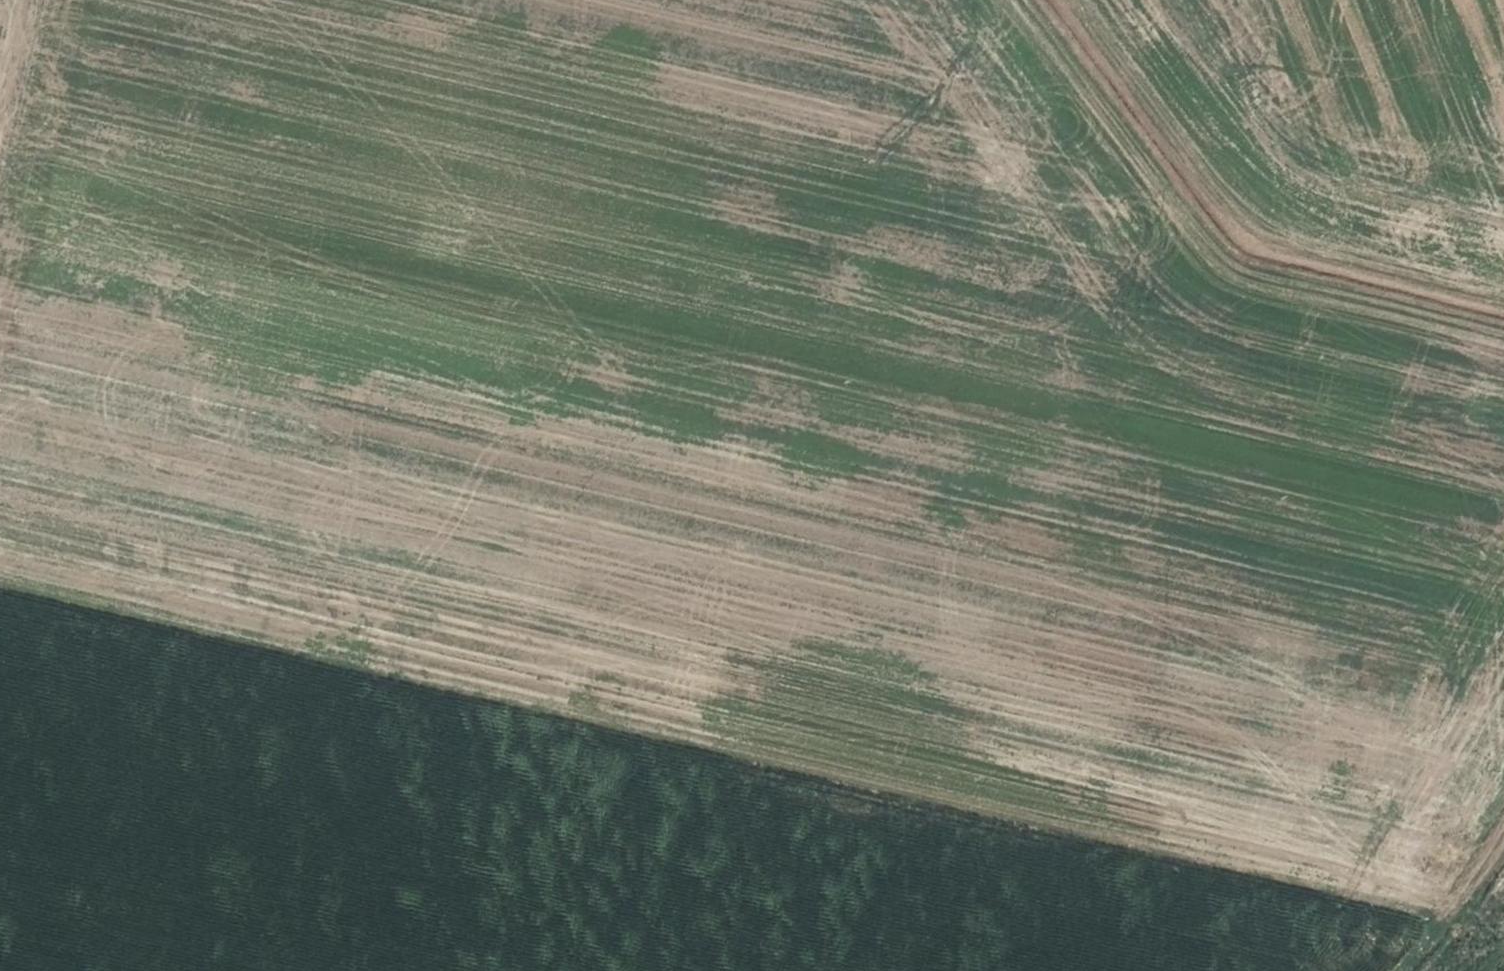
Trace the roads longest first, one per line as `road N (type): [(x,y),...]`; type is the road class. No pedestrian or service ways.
road 1 (track): [(1400,970),(1503,840)]

